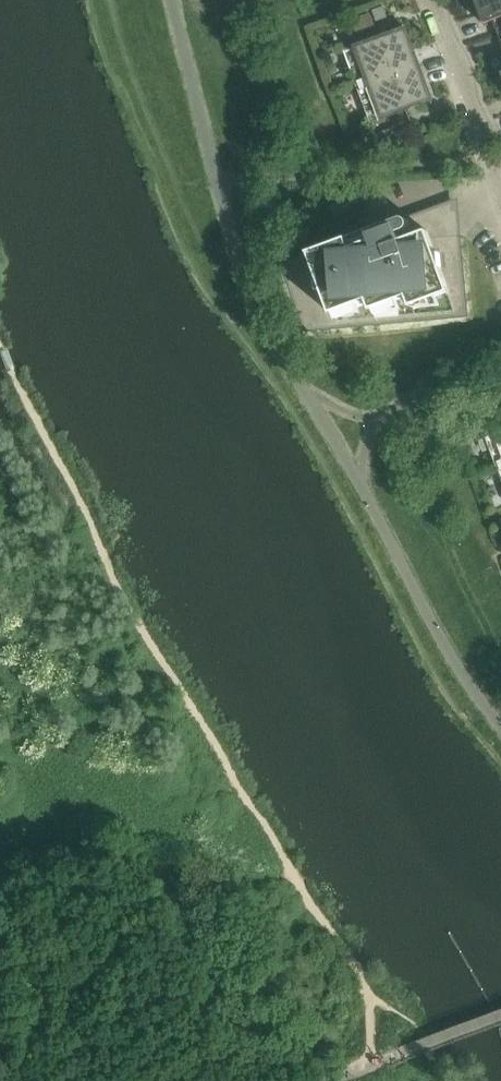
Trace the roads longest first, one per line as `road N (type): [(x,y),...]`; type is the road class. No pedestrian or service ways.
road 1 (residential): [(500,190),(432,0)]

